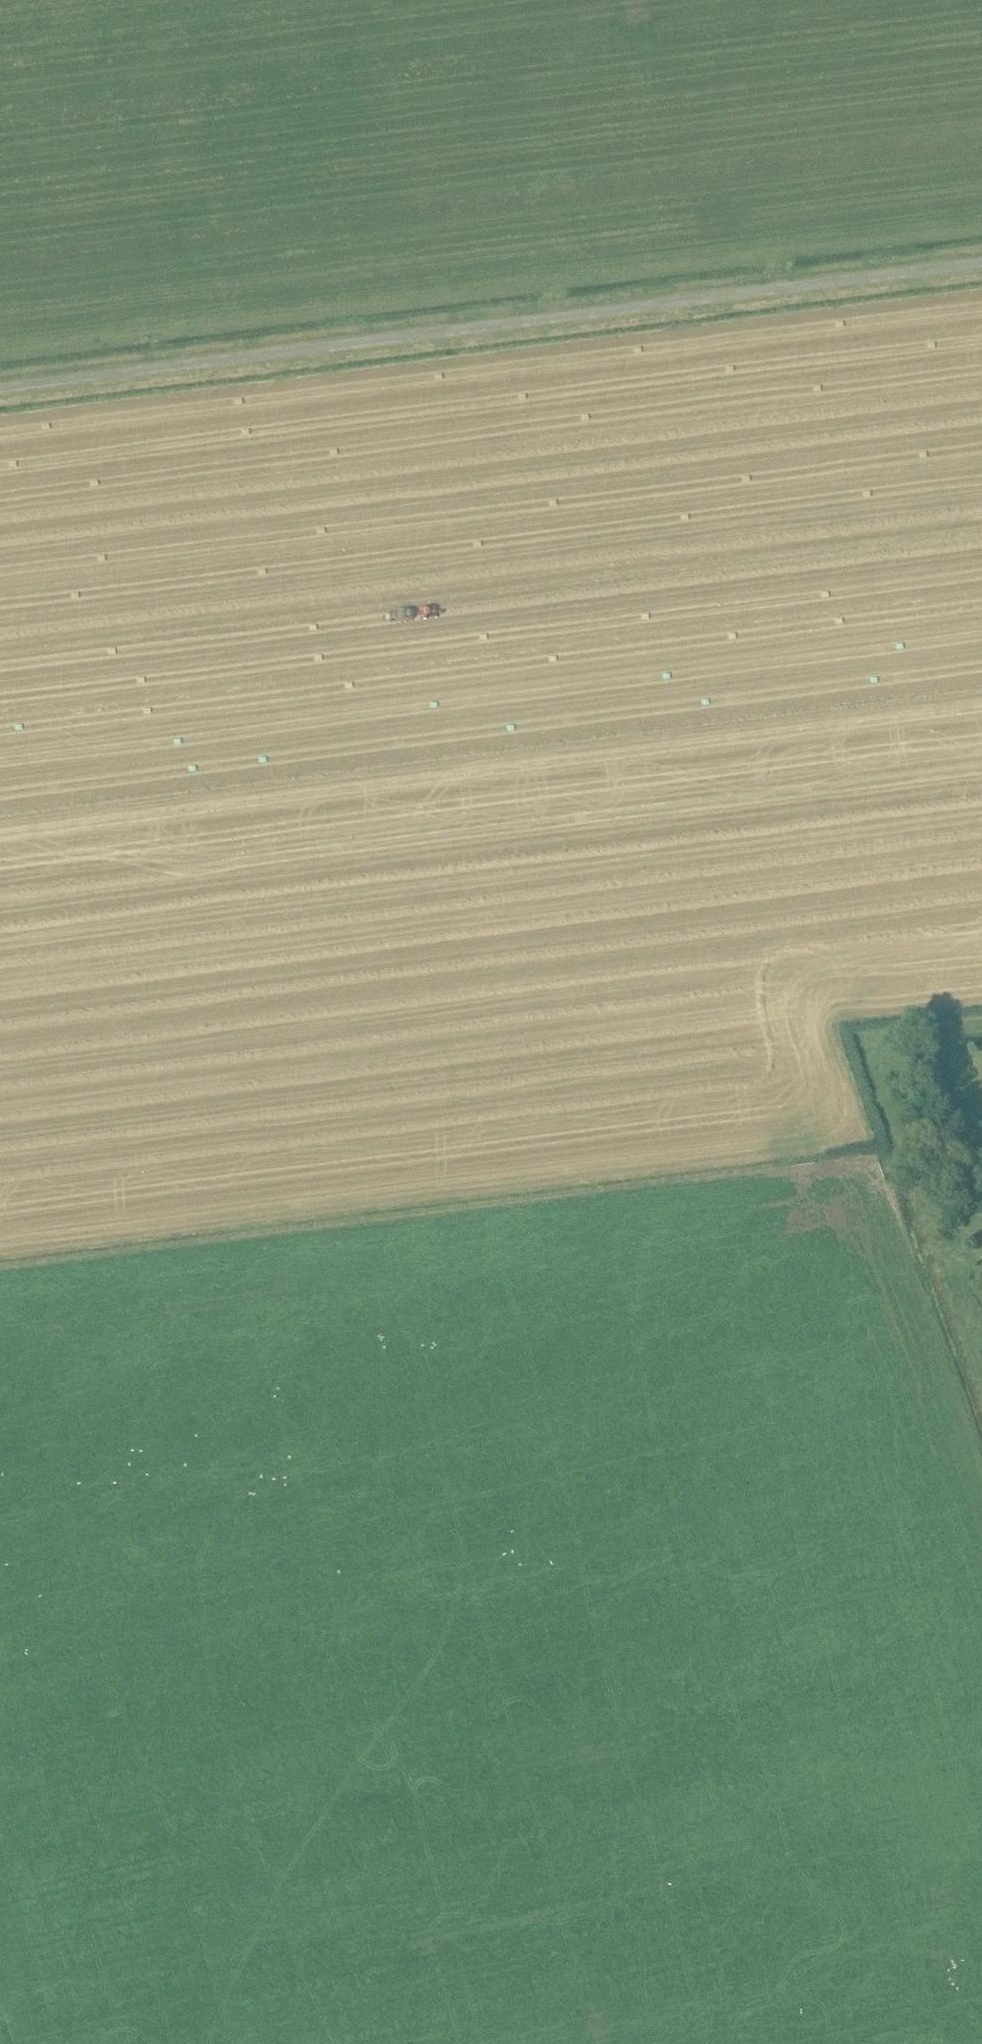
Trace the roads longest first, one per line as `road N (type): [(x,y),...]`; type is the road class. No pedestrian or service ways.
road 1 (unclassified): [(0,385),(981,260)]

